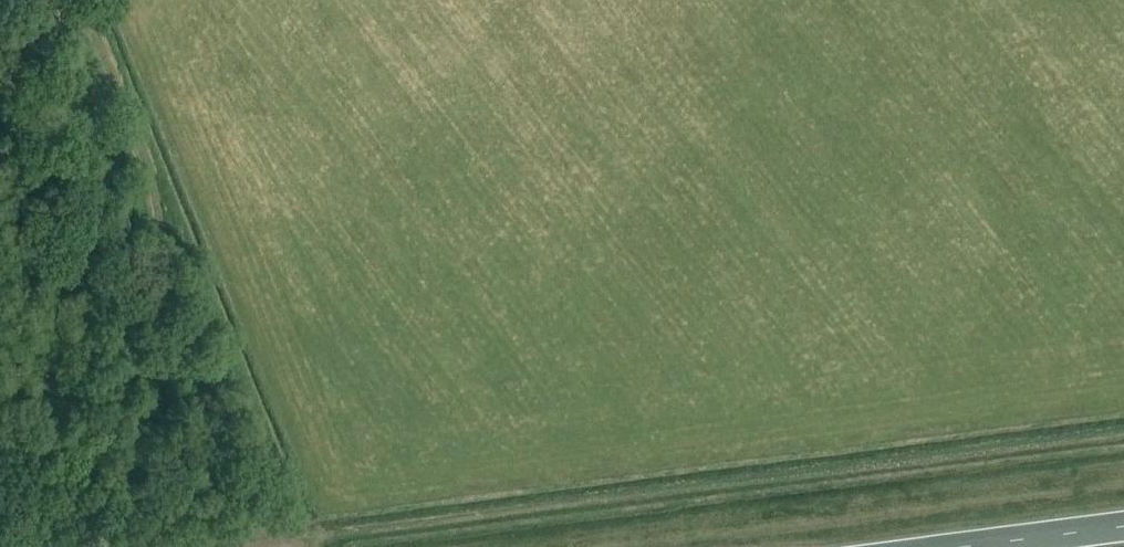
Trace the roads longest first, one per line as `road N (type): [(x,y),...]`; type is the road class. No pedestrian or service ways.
road 1 (trunk): [(1123,529),(985,546)]

